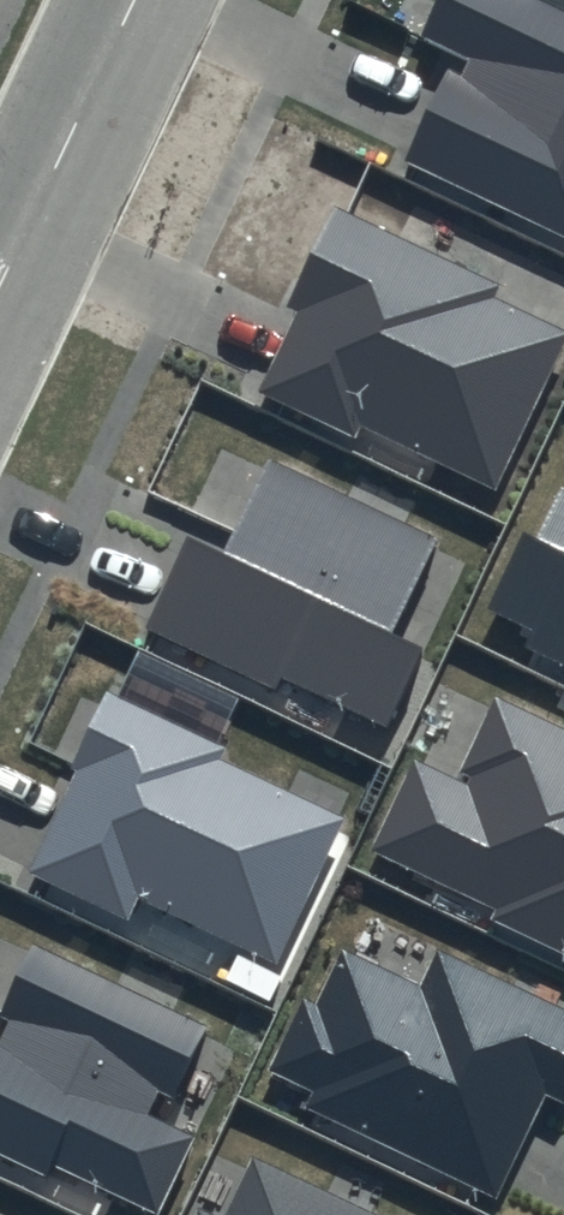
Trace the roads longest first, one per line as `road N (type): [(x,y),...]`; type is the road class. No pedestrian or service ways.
road 1 (tertiary): [(135,0),(0,285)]

